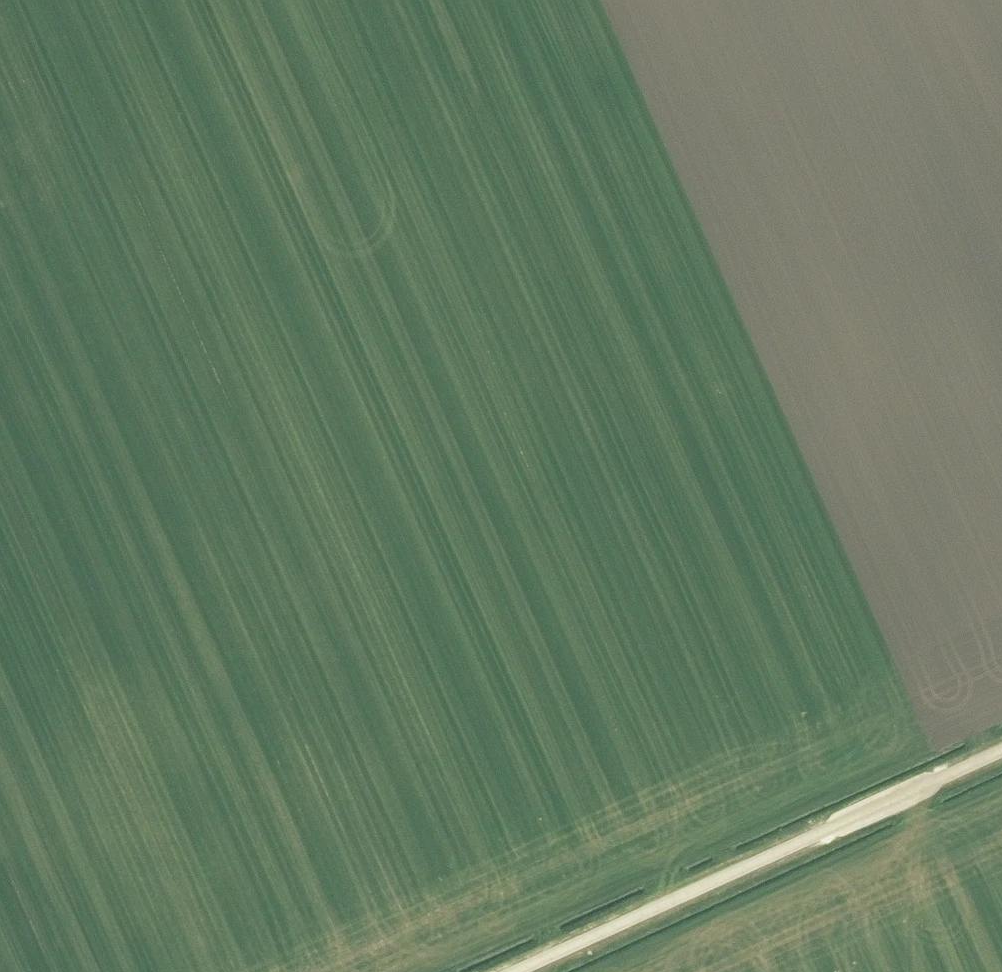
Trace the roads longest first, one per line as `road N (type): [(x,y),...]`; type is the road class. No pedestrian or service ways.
road 1 (unclassified): [(511,971),(1001,749)]

